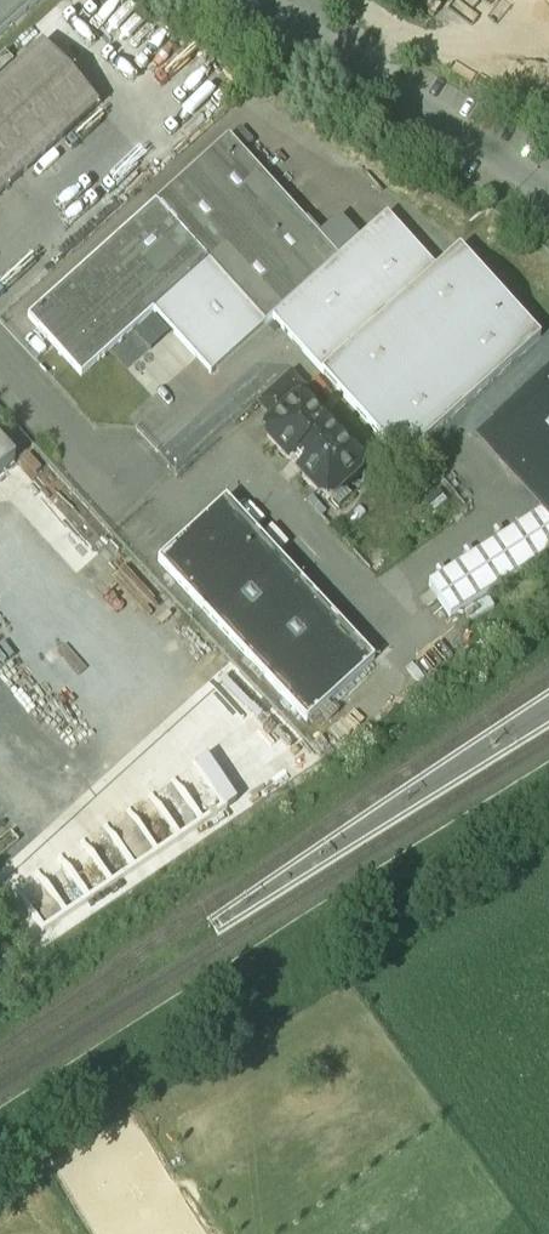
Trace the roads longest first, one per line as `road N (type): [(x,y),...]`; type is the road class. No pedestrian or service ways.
road 1 (unclassified): [(548,181),(263,0)]

